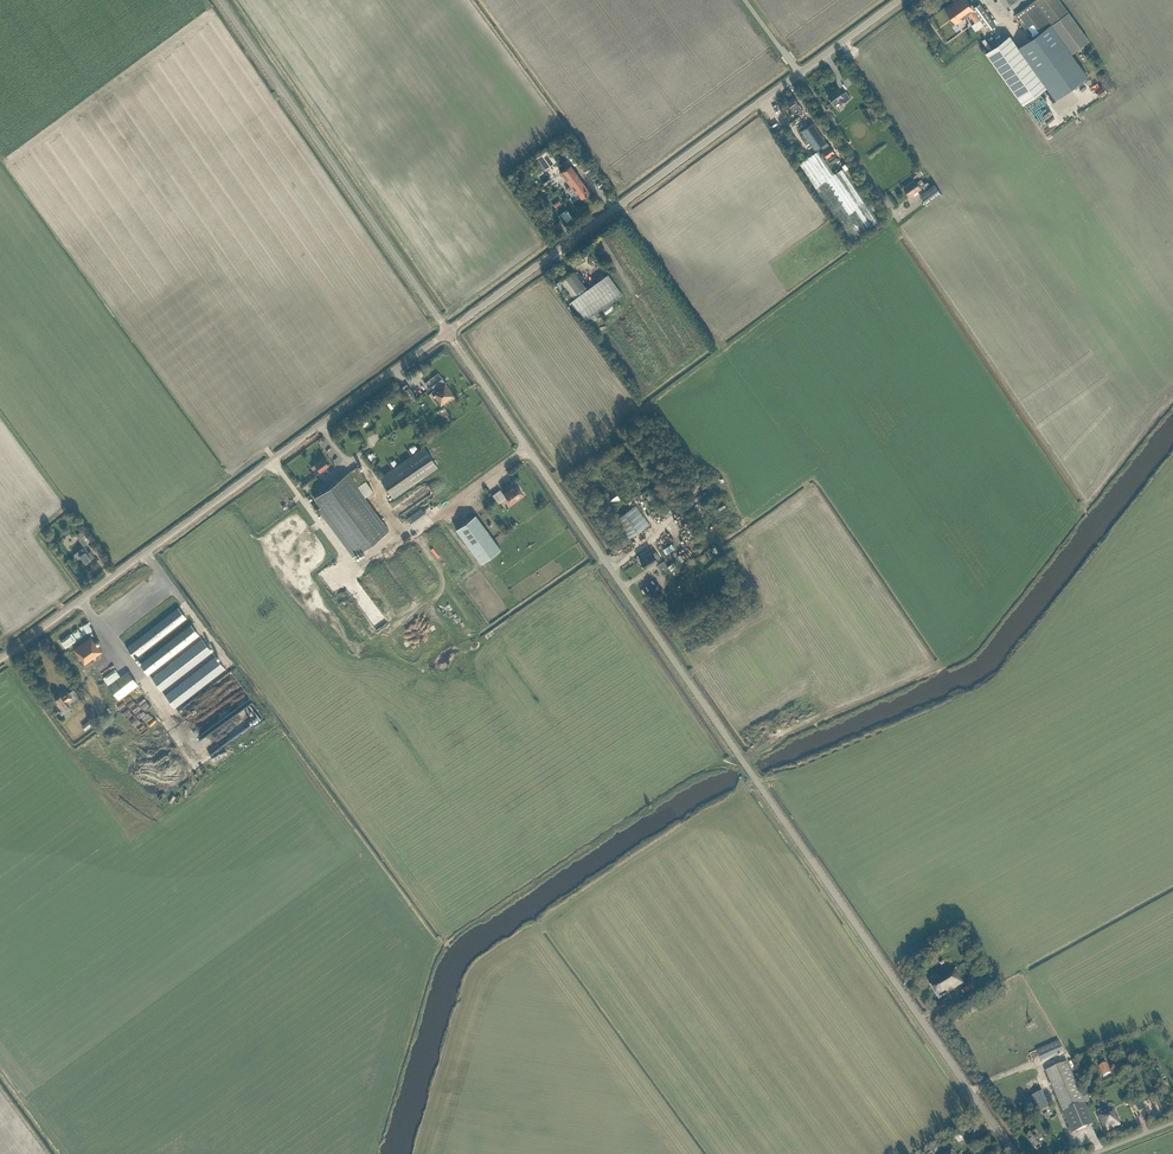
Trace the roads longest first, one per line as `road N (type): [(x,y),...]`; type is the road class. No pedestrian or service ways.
road 1 (unclassified): [(1010,1153),(447,331)]
road 2 (unclassified): [(447,331),(905,0)]
road 3 (unclassified): [(0,659),(447,331)]
road 4 (unclassified): [(447,331),(221,0)]

